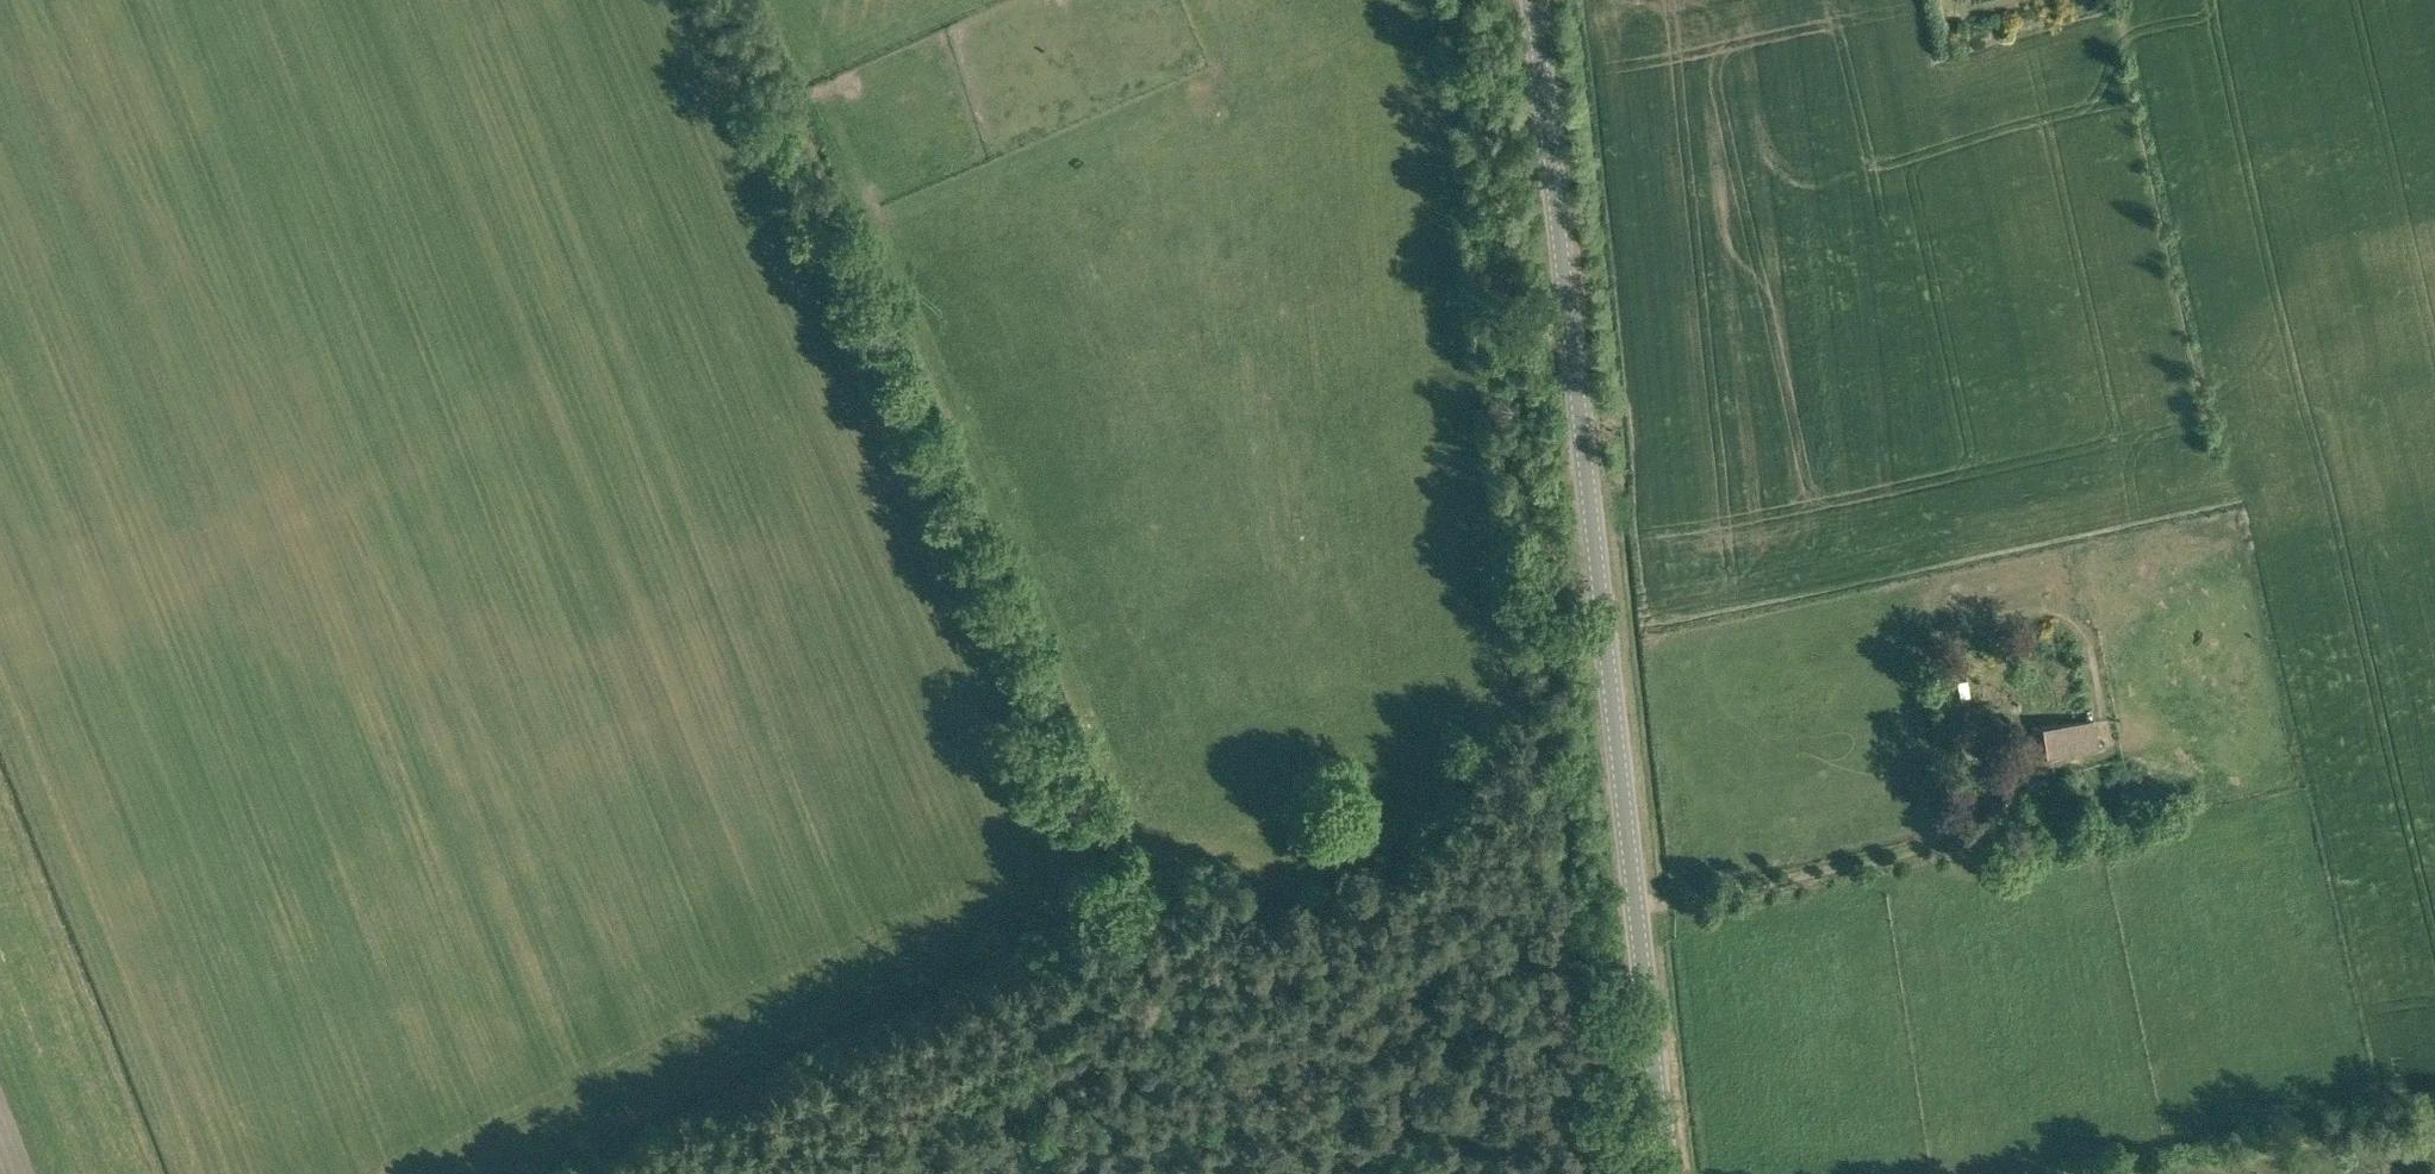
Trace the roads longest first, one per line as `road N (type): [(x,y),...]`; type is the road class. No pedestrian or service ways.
road 1 (tertiary): [(1668,1173),(1528,0)]

